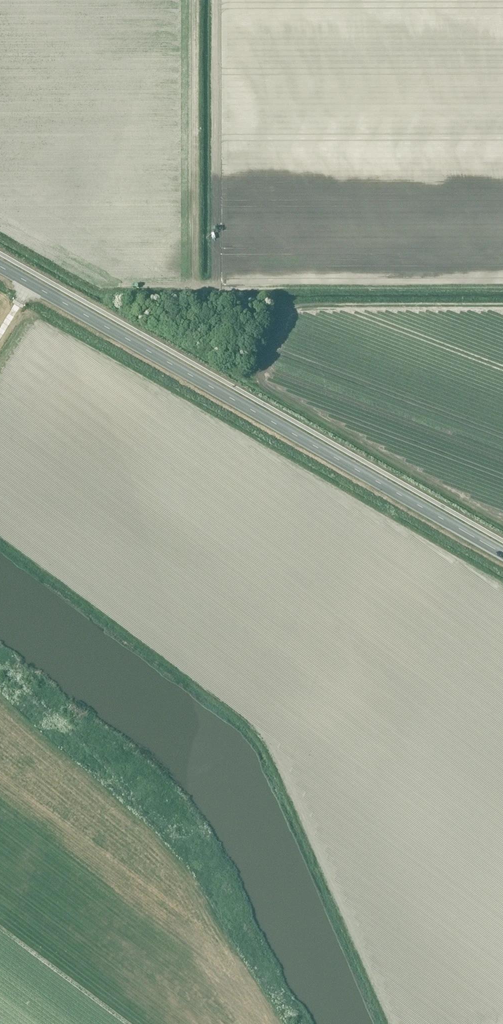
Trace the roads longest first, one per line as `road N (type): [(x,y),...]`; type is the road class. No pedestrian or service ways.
road 1 (secondary): [(502,560),(0,269)]

